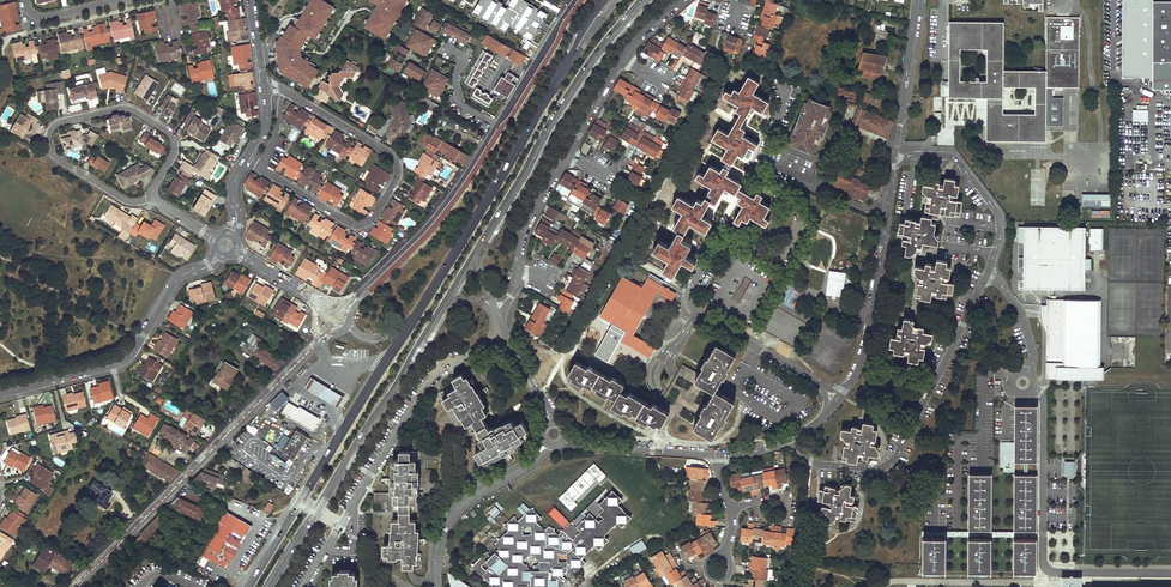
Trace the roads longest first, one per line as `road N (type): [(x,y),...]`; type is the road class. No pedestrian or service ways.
road 1 (residential): [(837,401),(699,315),(689,301),(715,240),(731,236),(763,253),(782,249),(798,221),(794,200),(760,180),(757,169),(783,88)]
road 2 (unclassified): [(342,310),(445,206),(575,0)]
road 3 (unclassified): [(69,586),(333,322)]
road 4 (secondary): [(604,0),(412,320)]
road 5 (residential): [(284,91),(390,153),(396,179),(372,218),(349,223),(262,170),(277,134)]
road 6 (secondary): [(269,586),(450,302)]
road 7 (residential): [(153,197),(174,155),(169,133),(128,110),(54,126),(48,141),(57,159),(120,198),(146,199)]
road 8 (residential): [(306,586),(427,383),(505,334)]
road 9 (residential): [(792,438),(822,465),(891,462),(987,273)]
road 10 (secondary): [(412,320),(247,586)]
road 11 (unclassified): [(1032,387),(1044,405),(1045,568),(1170,573)]
road 12 (secondary): [(479,255),(581,80),(648,0)]
road 13 (residential): [(225,245),(208,267),(179,278),(121,362),(0,394)]
road 14 (residential): [(894,156),(864,351),(837,401)]
road 15 (residential): [(548,445),(455,510),(438,543),(434,586)]
road 16 (residential): [(987,273),(999,218),(961,163),(894,156)]
road 17 (residential): [(225,245),(237,217),(234,183),(265,129),(263,86)]
road 18 (residential): [(917,0),(894,156)]
road 19 (residential): [(718,455),(599,446),(565,434)]
road 20 (residential): [(516,273),(524,230),(568,154)]

